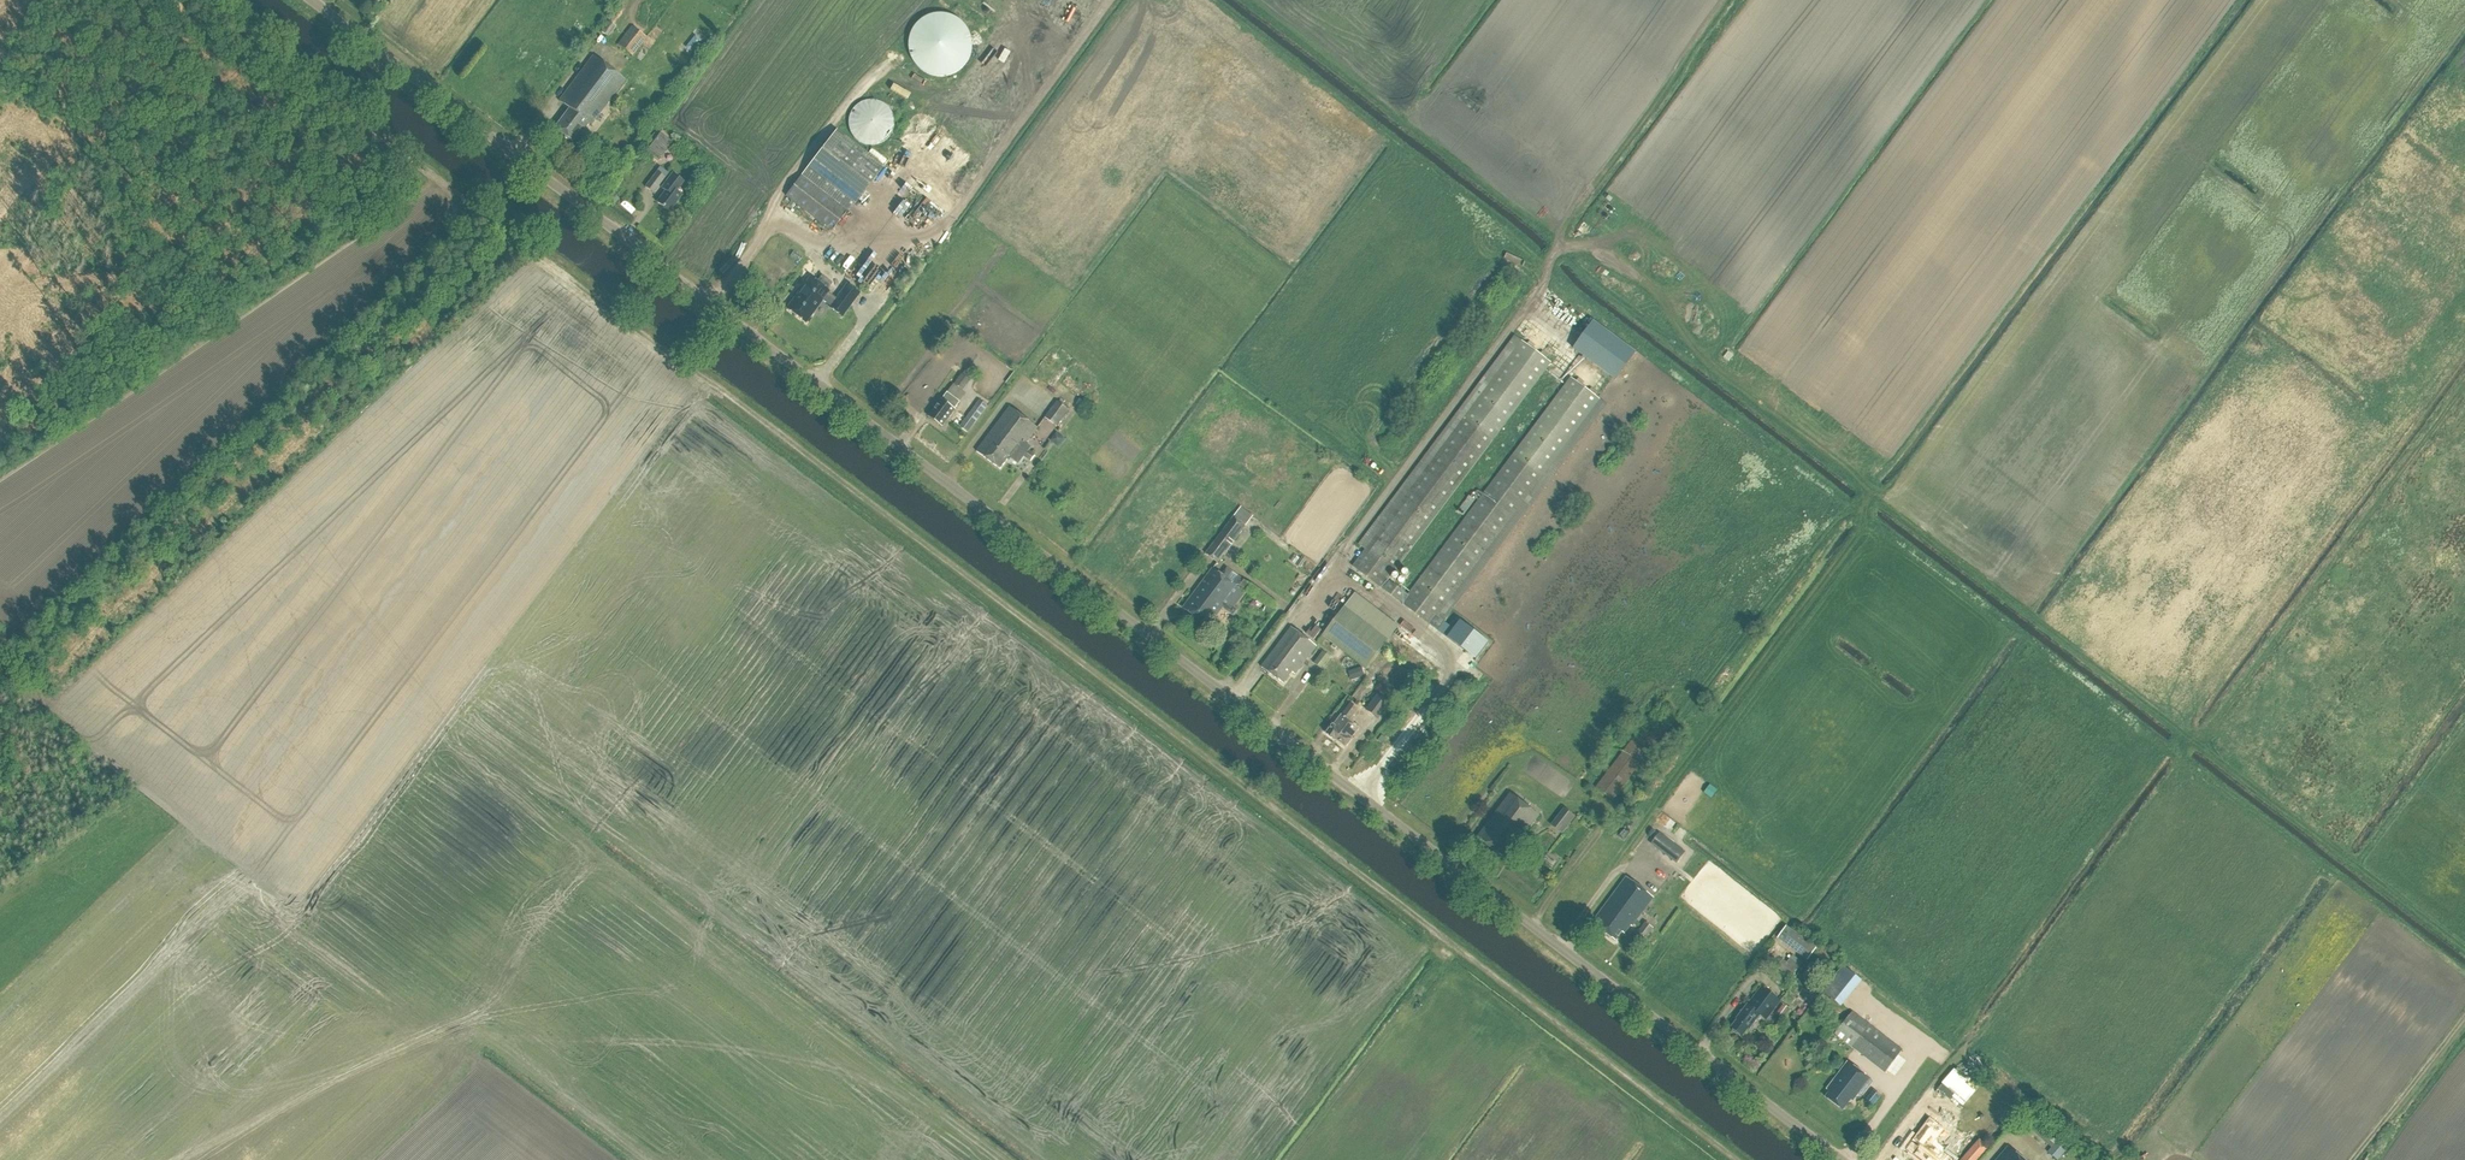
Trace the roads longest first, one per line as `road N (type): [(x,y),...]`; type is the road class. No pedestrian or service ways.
road 1 (tertiary): [(1846,1159),(312,0)]
road 2 (track): [(200,0),(1732,1159)]
road 3 (track): [(421,167),(0,451)]
road 4 (track): [(1724,0),(1571,220),(1542,288)]
road 5 (track): [(2352,1159),(2464,1009)]

